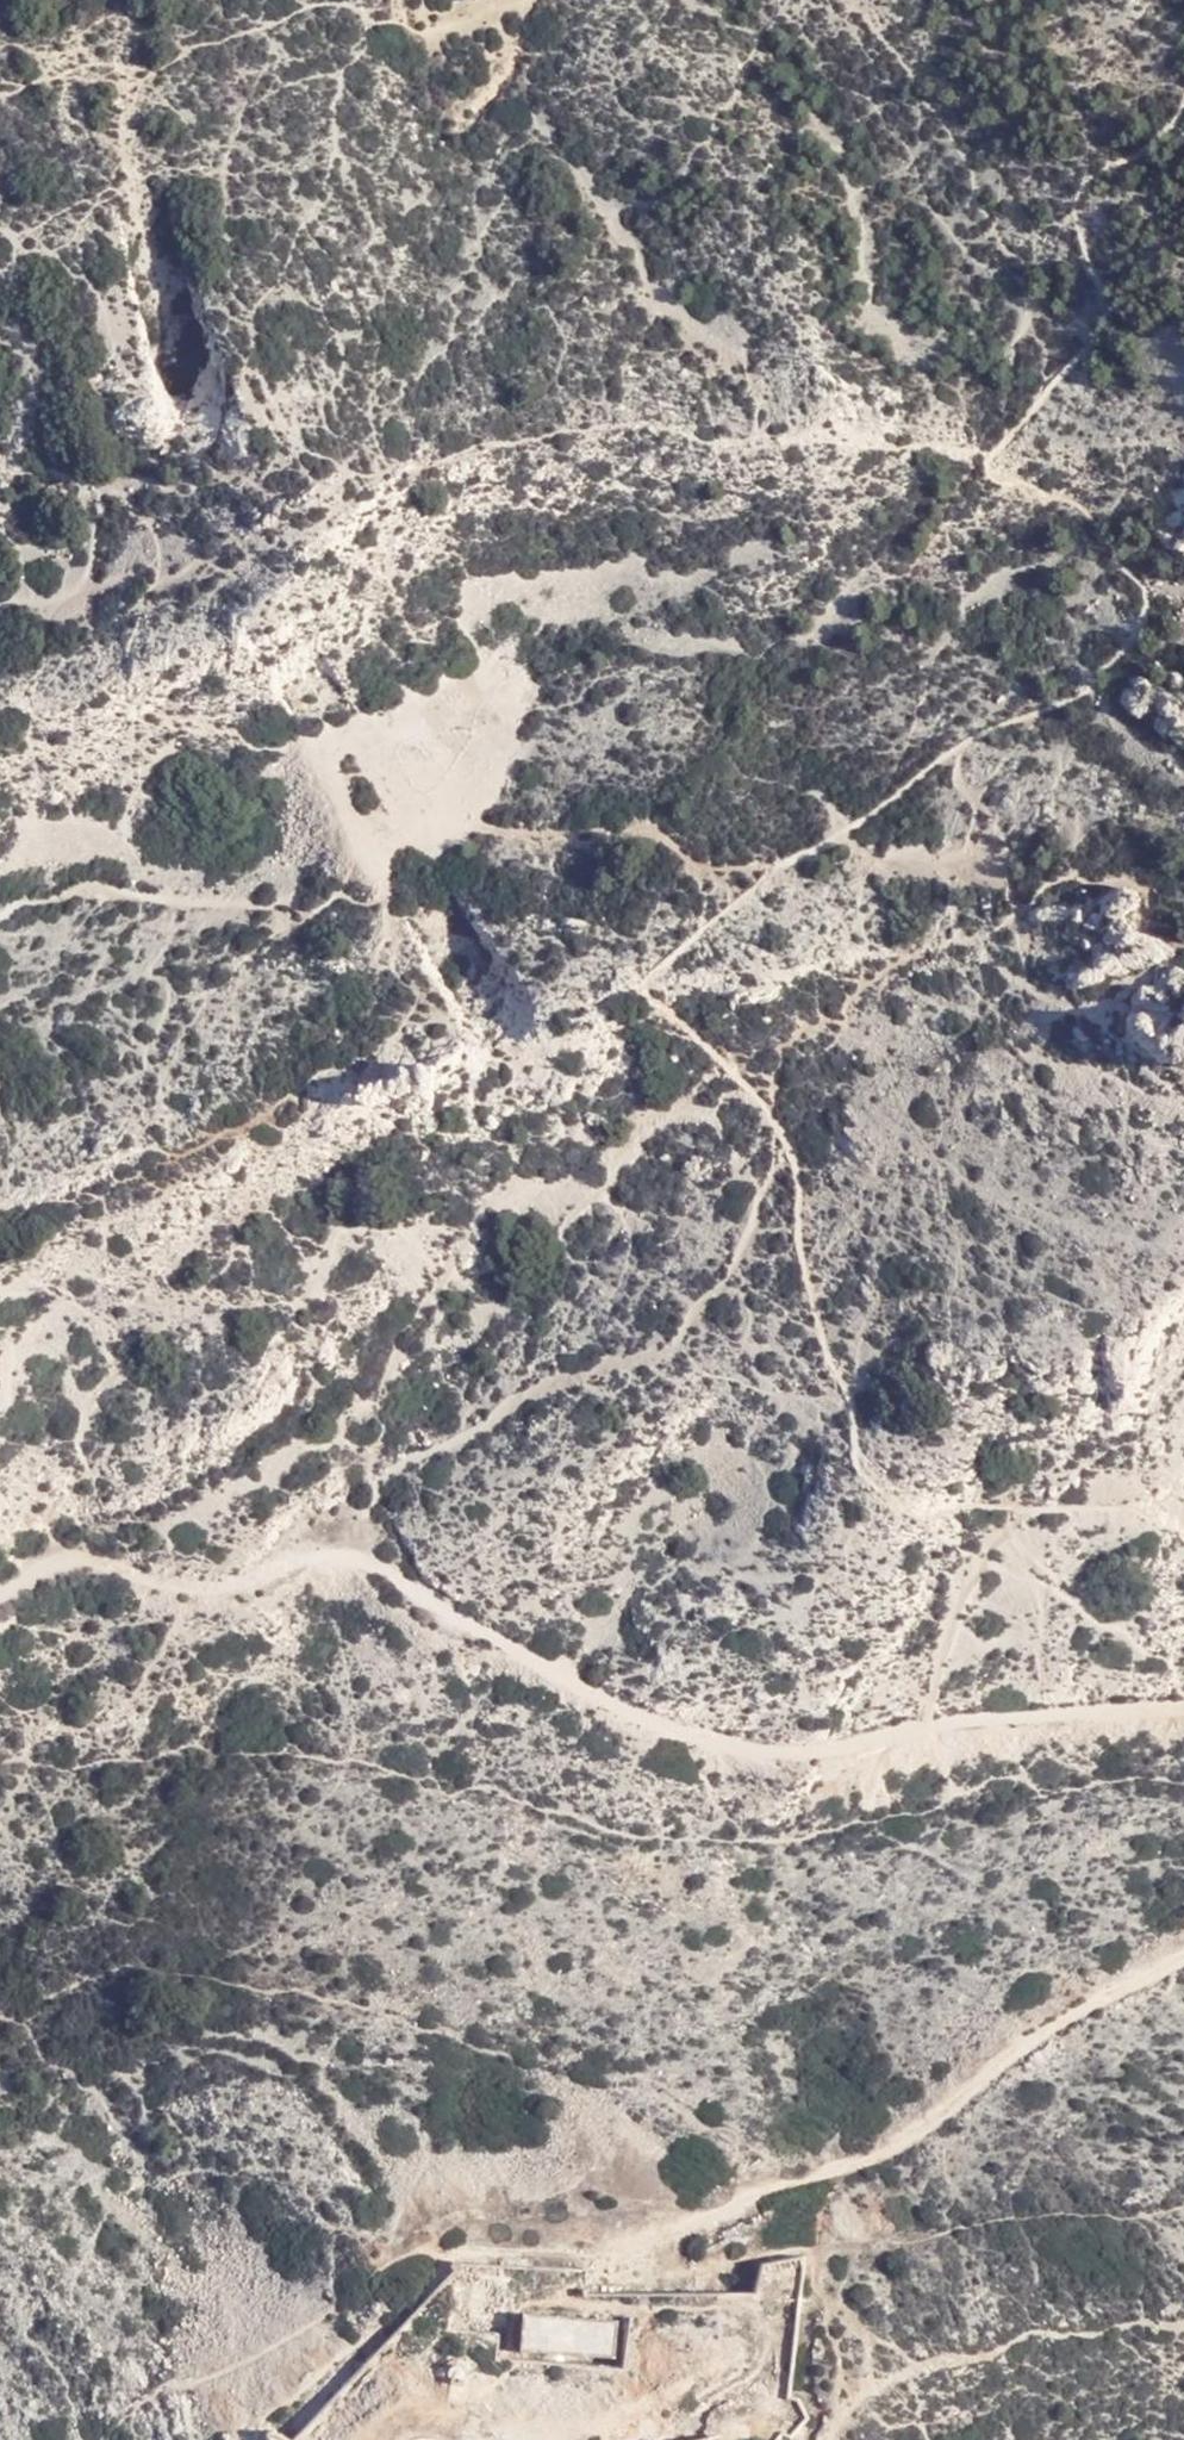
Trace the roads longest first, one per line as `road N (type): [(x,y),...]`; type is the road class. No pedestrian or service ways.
road 1 (track): [(0,1598),(49,1563),(73,1557),(206,1590),(236,1587),(308,1556),(363,1558),(586,1689),(703,1740),(754,1751),(869,1744),(922,1726),(1183,1707)]
road 2 (track): [(1183,1962),(1021,2048),(917,2132),(757,2193),(670,2235),(631,2270),(582,2287)]

